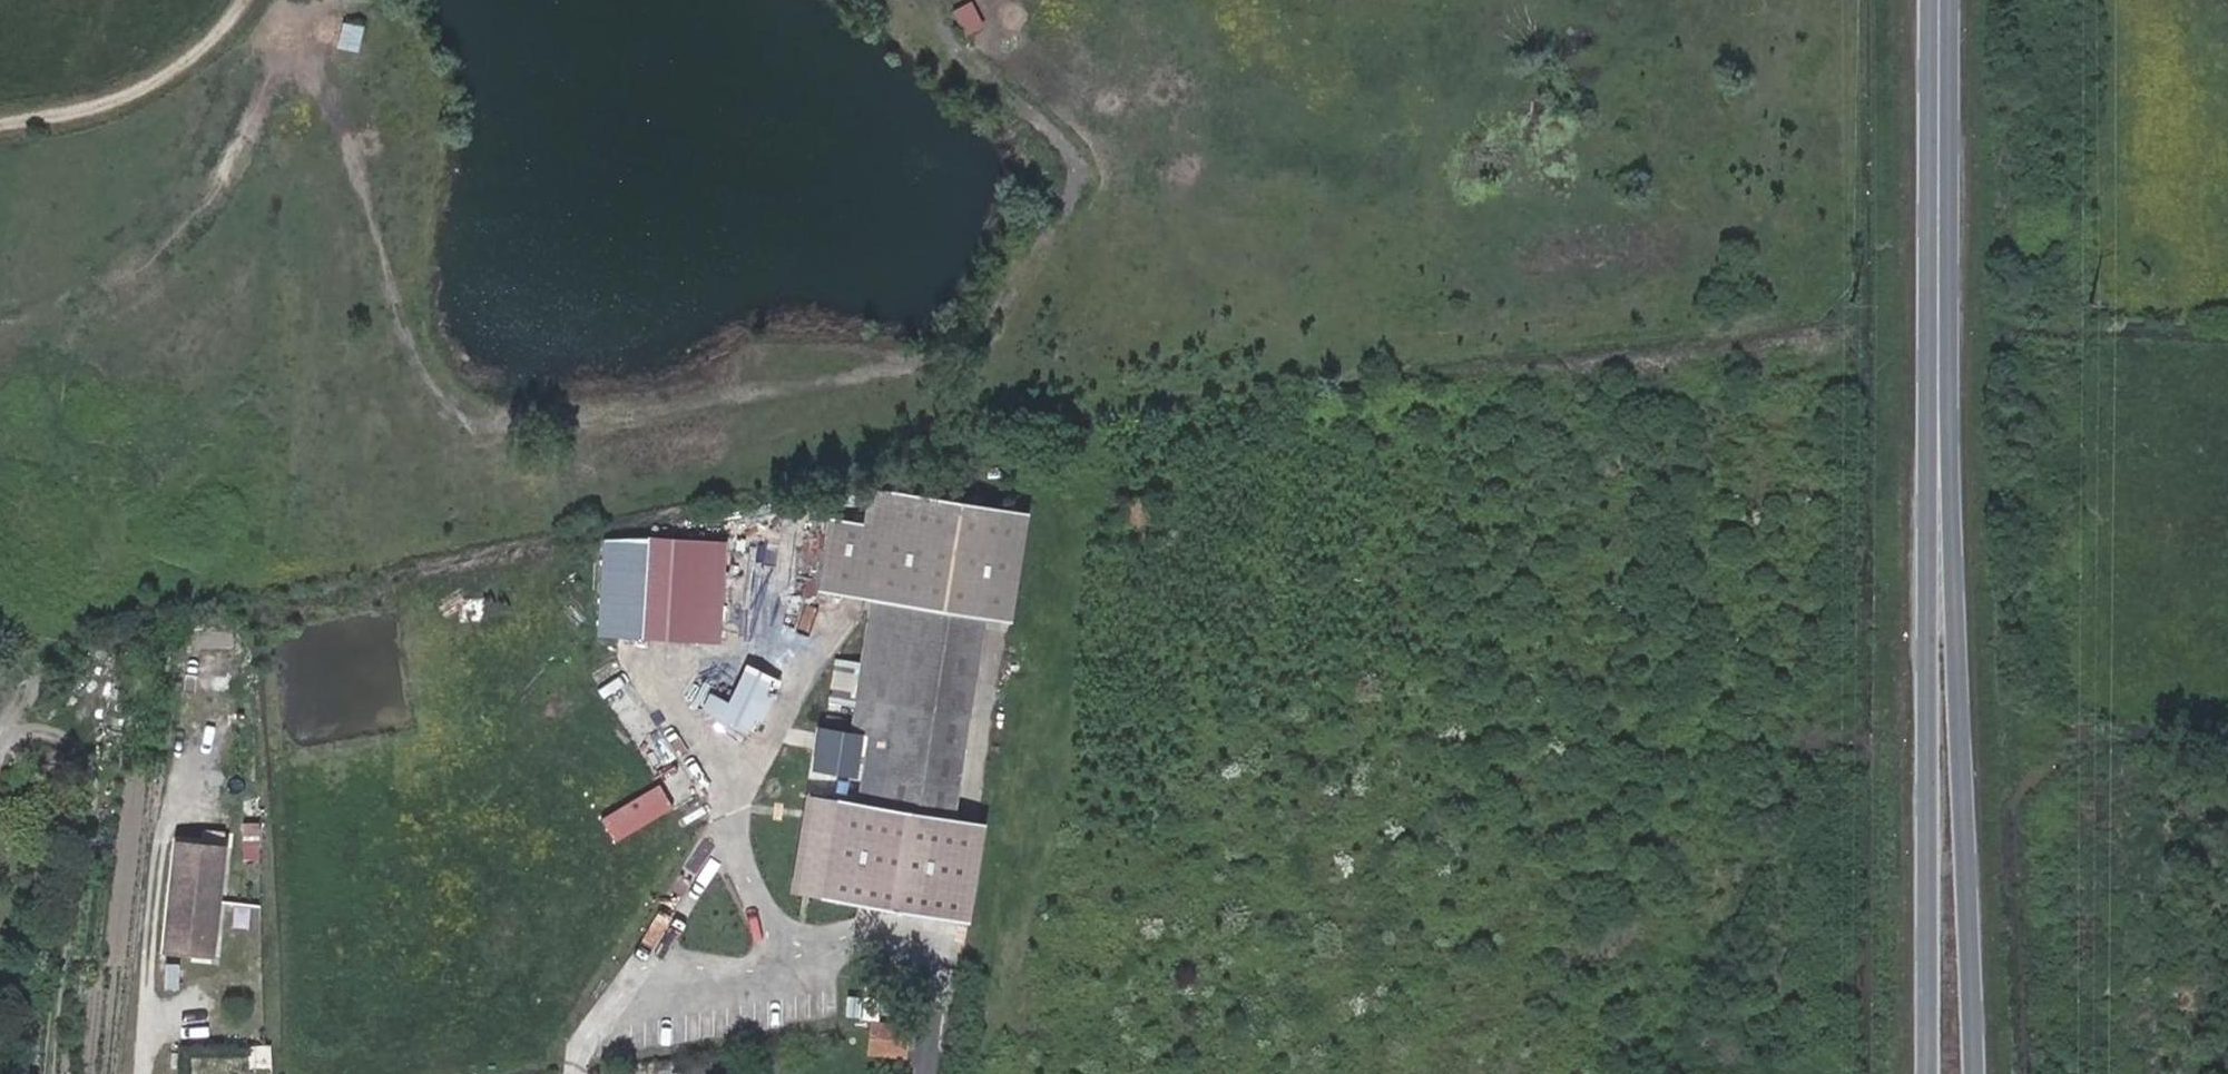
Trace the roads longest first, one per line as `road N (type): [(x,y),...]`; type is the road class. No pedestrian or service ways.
road 1 (secondary): [(1952,1073),(1938,390),(1940,0)]

